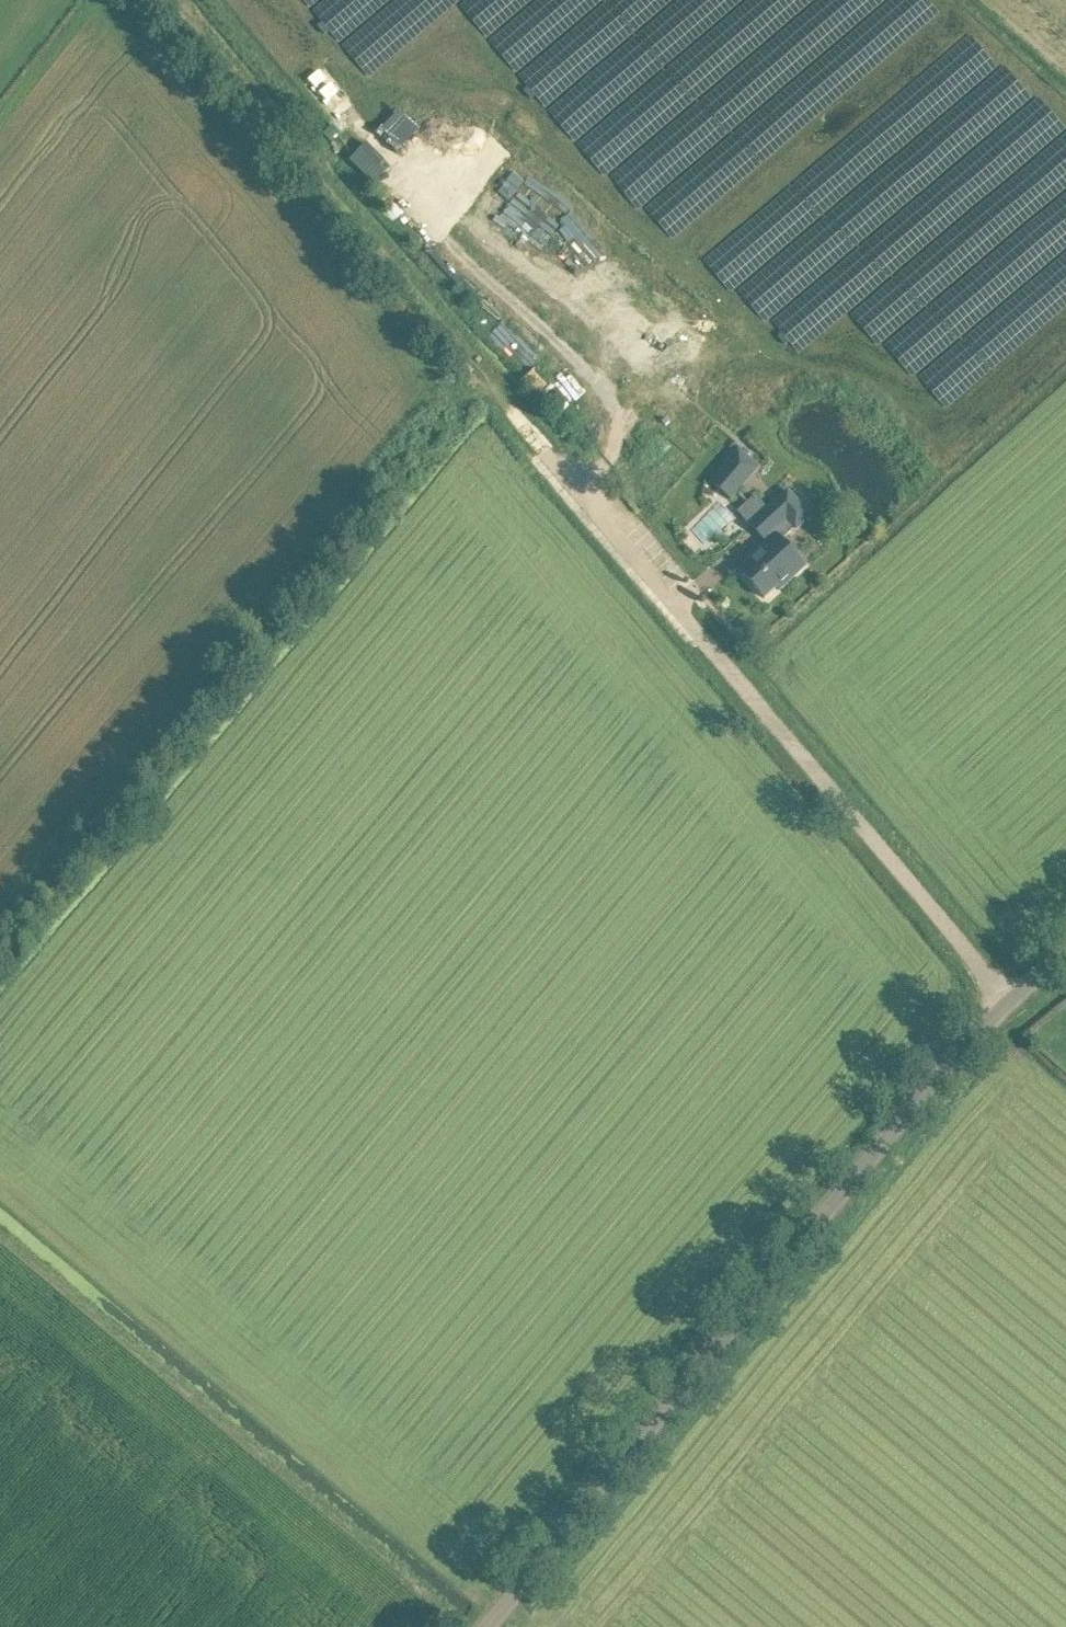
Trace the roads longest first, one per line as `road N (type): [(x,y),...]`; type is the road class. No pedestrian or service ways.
road 1 (unclassified): [(488,1626),(1006,1000)]
road 2 (unclassified): [(1006,1000),(501,399)]
road 3 (track): [(501,399),(164,0)]

